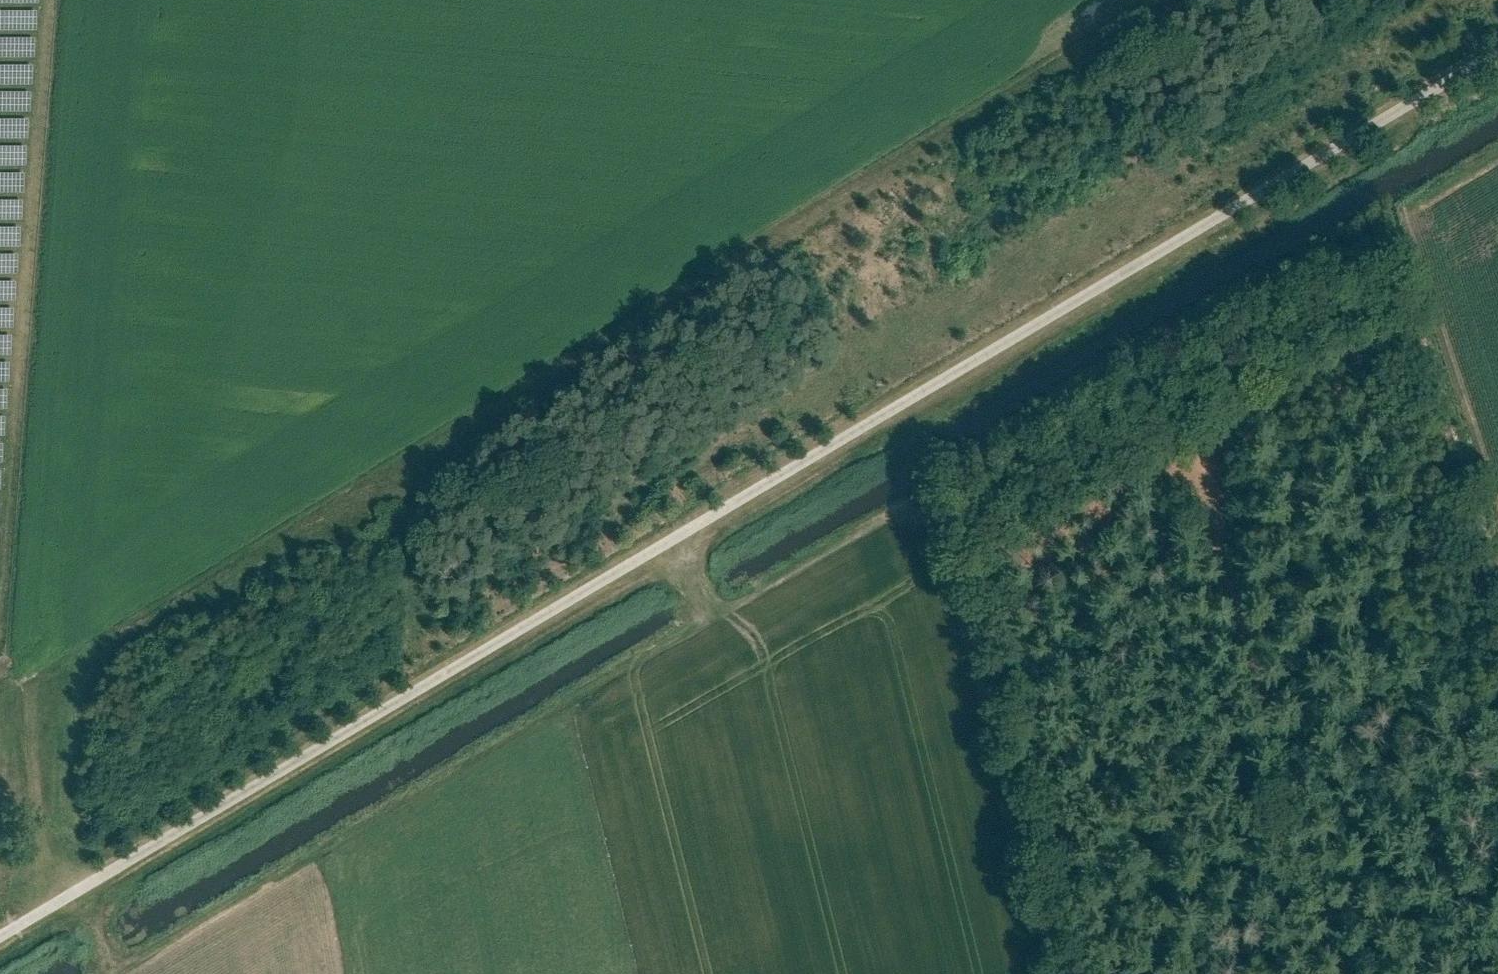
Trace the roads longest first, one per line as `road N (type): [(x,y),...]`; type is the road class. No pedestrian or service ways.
road 1 (unclassified): [(0,936),(1497,53)]

